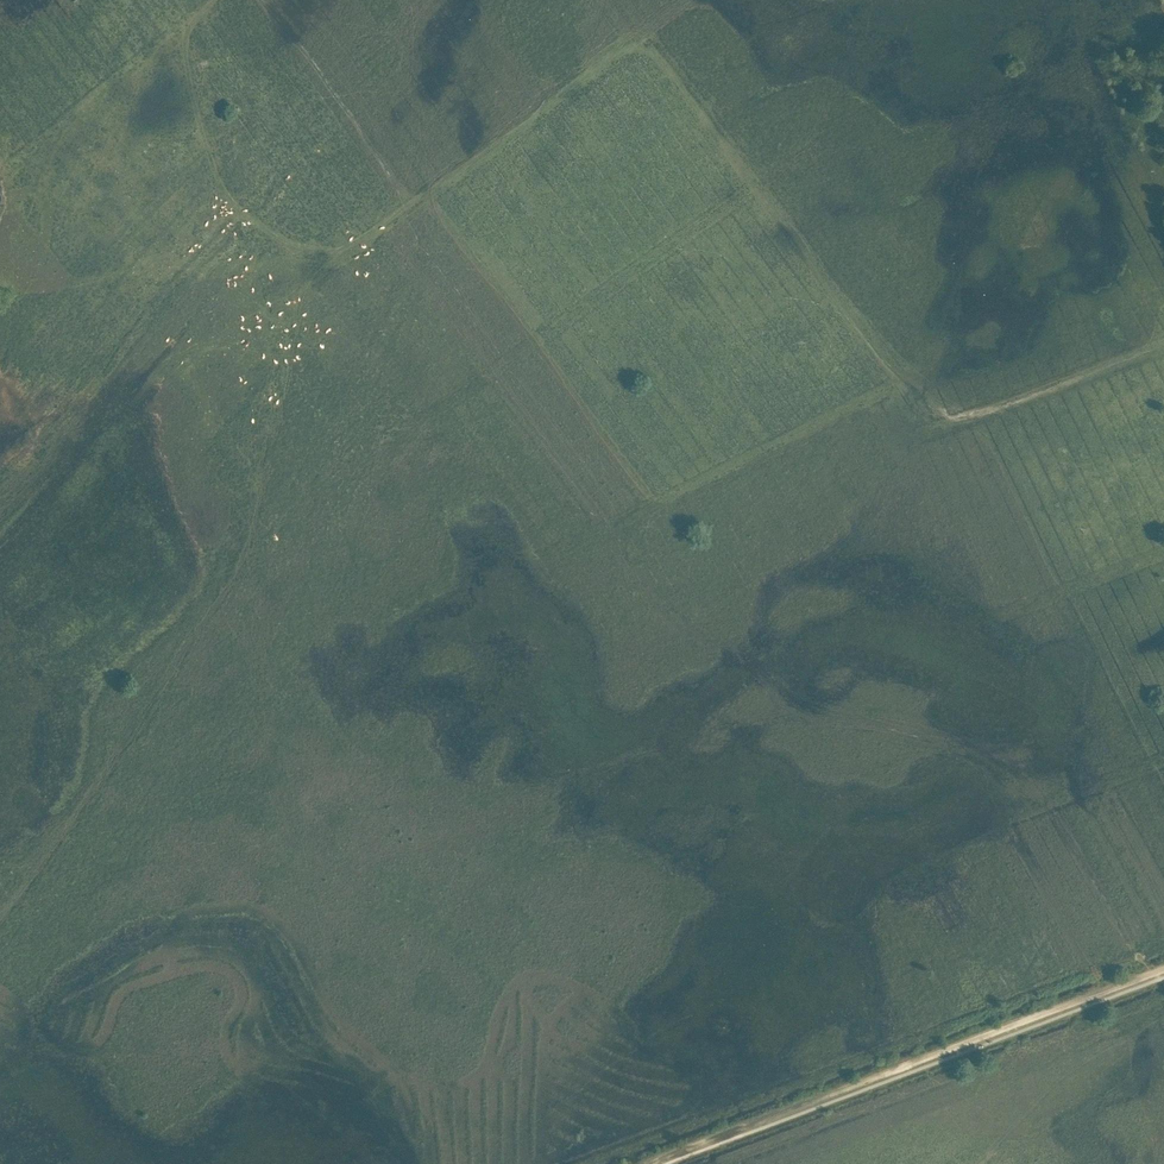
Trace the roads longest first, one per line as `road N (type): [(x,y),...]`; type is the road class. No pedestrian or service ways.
road 1 (track): [(1163,967),(642,1163)]

